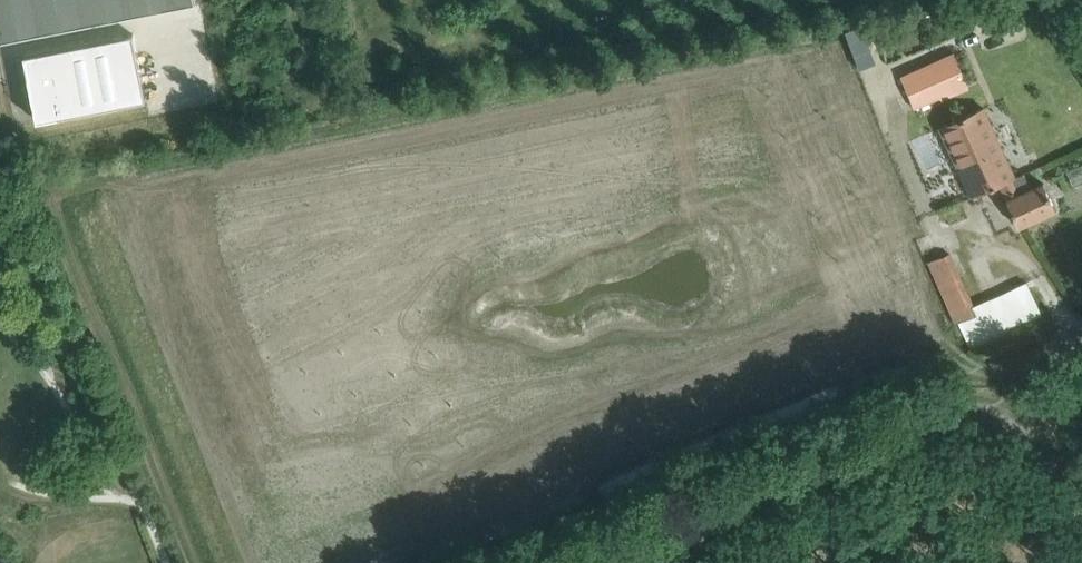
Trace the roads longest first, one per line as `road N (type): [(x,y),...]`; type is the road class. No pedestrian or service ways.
road 1 (track): [(0,321),(48,375),(104,485),(139,502),(165,562)]

